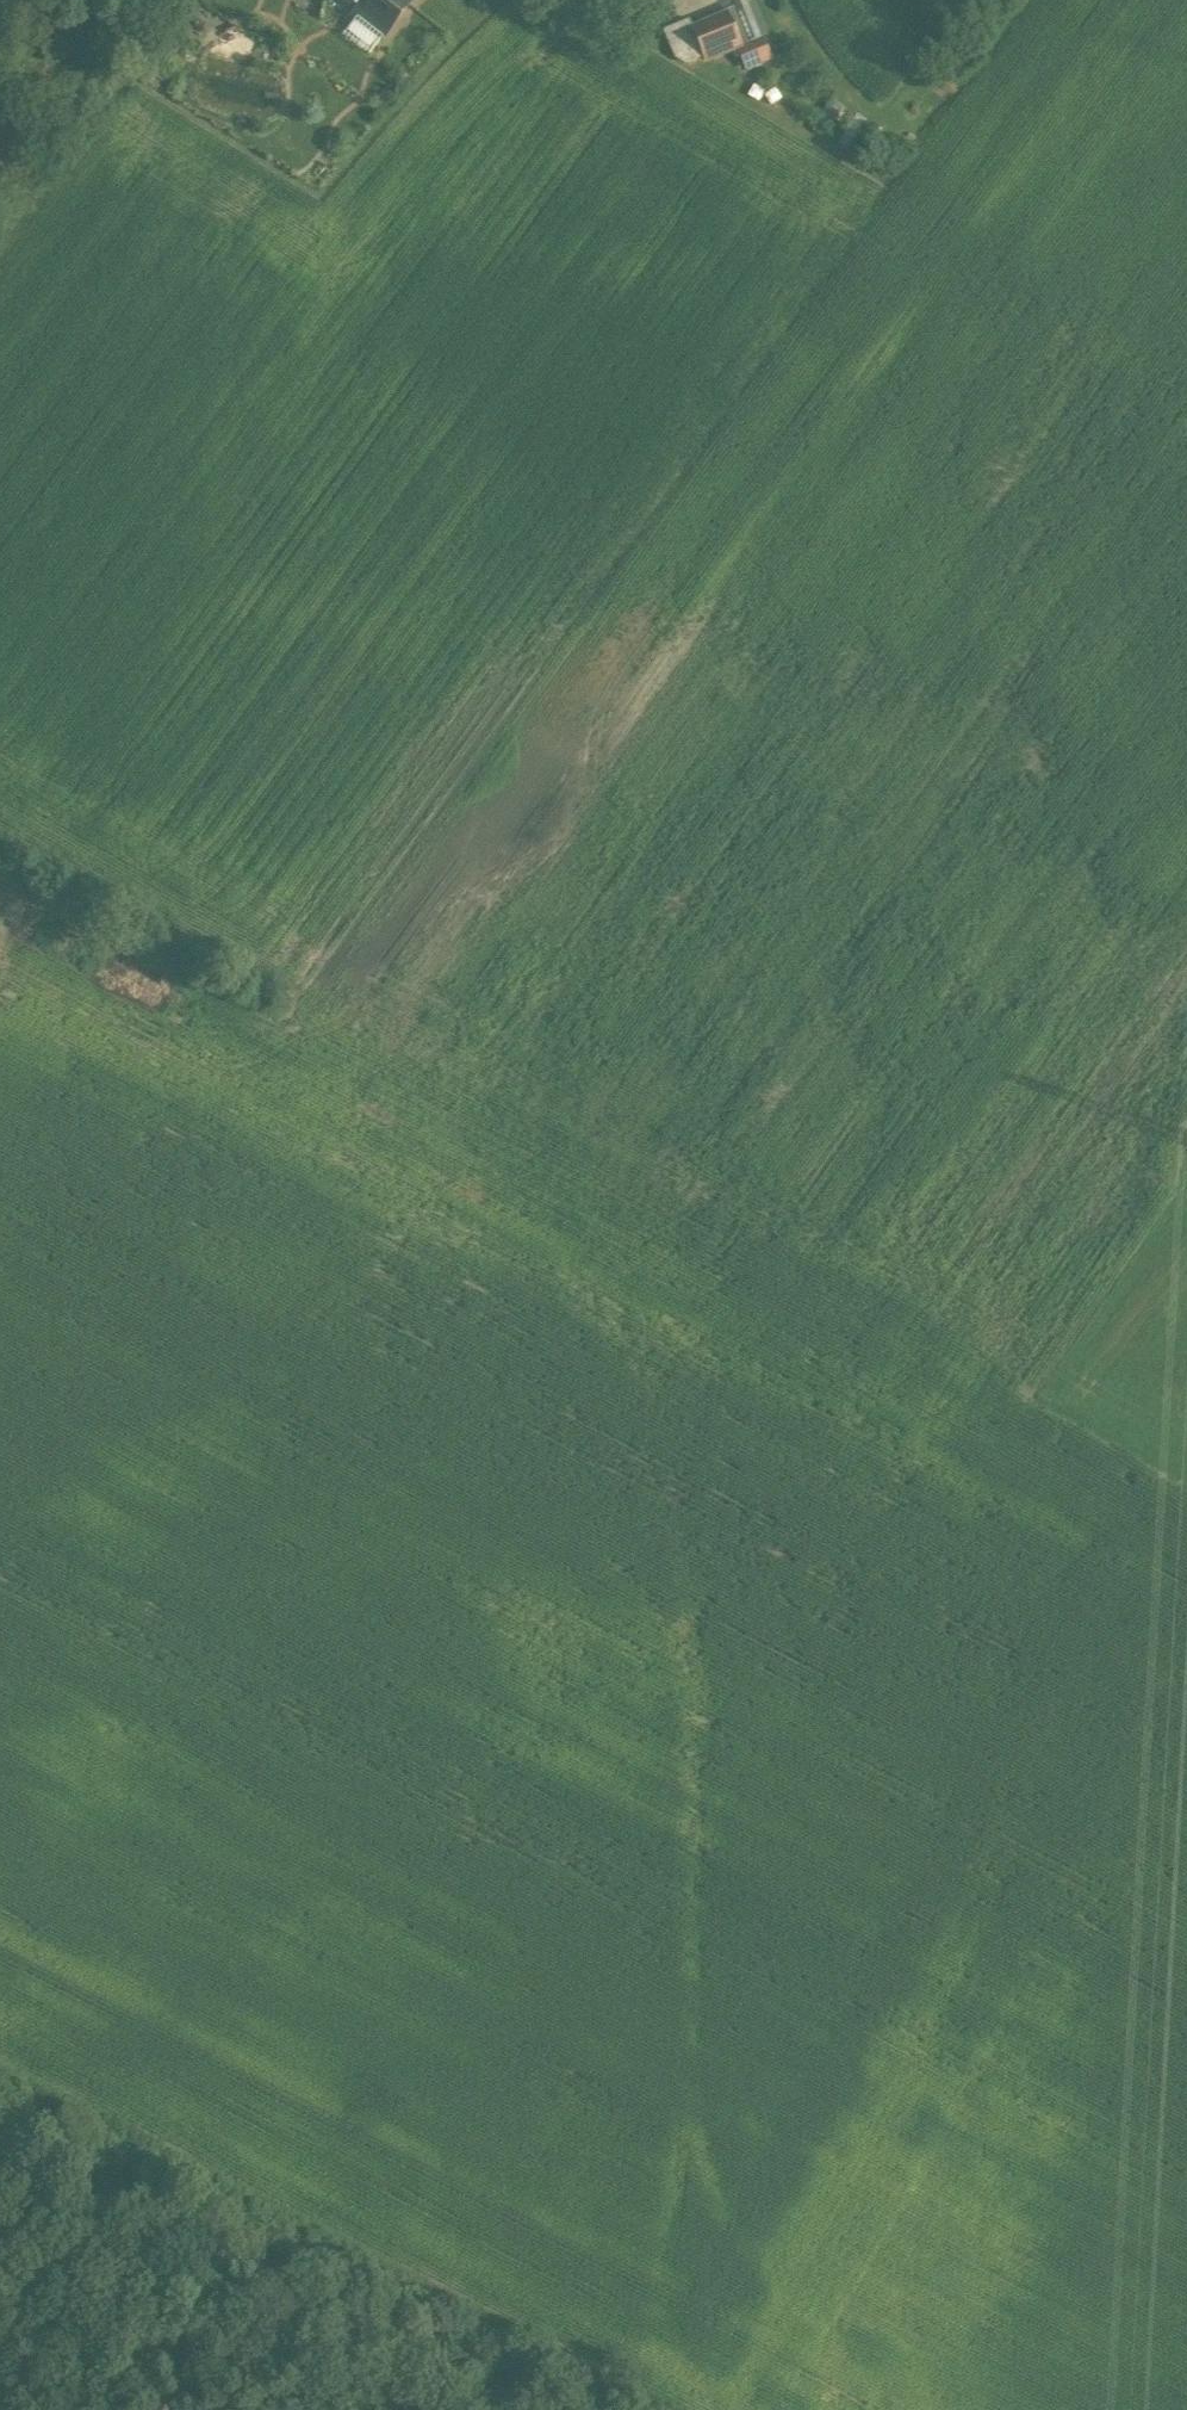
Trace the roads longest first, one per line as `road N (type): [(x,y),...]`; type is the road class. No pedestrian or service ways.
road 1 (track): [(0,2134),(539,2409)]

